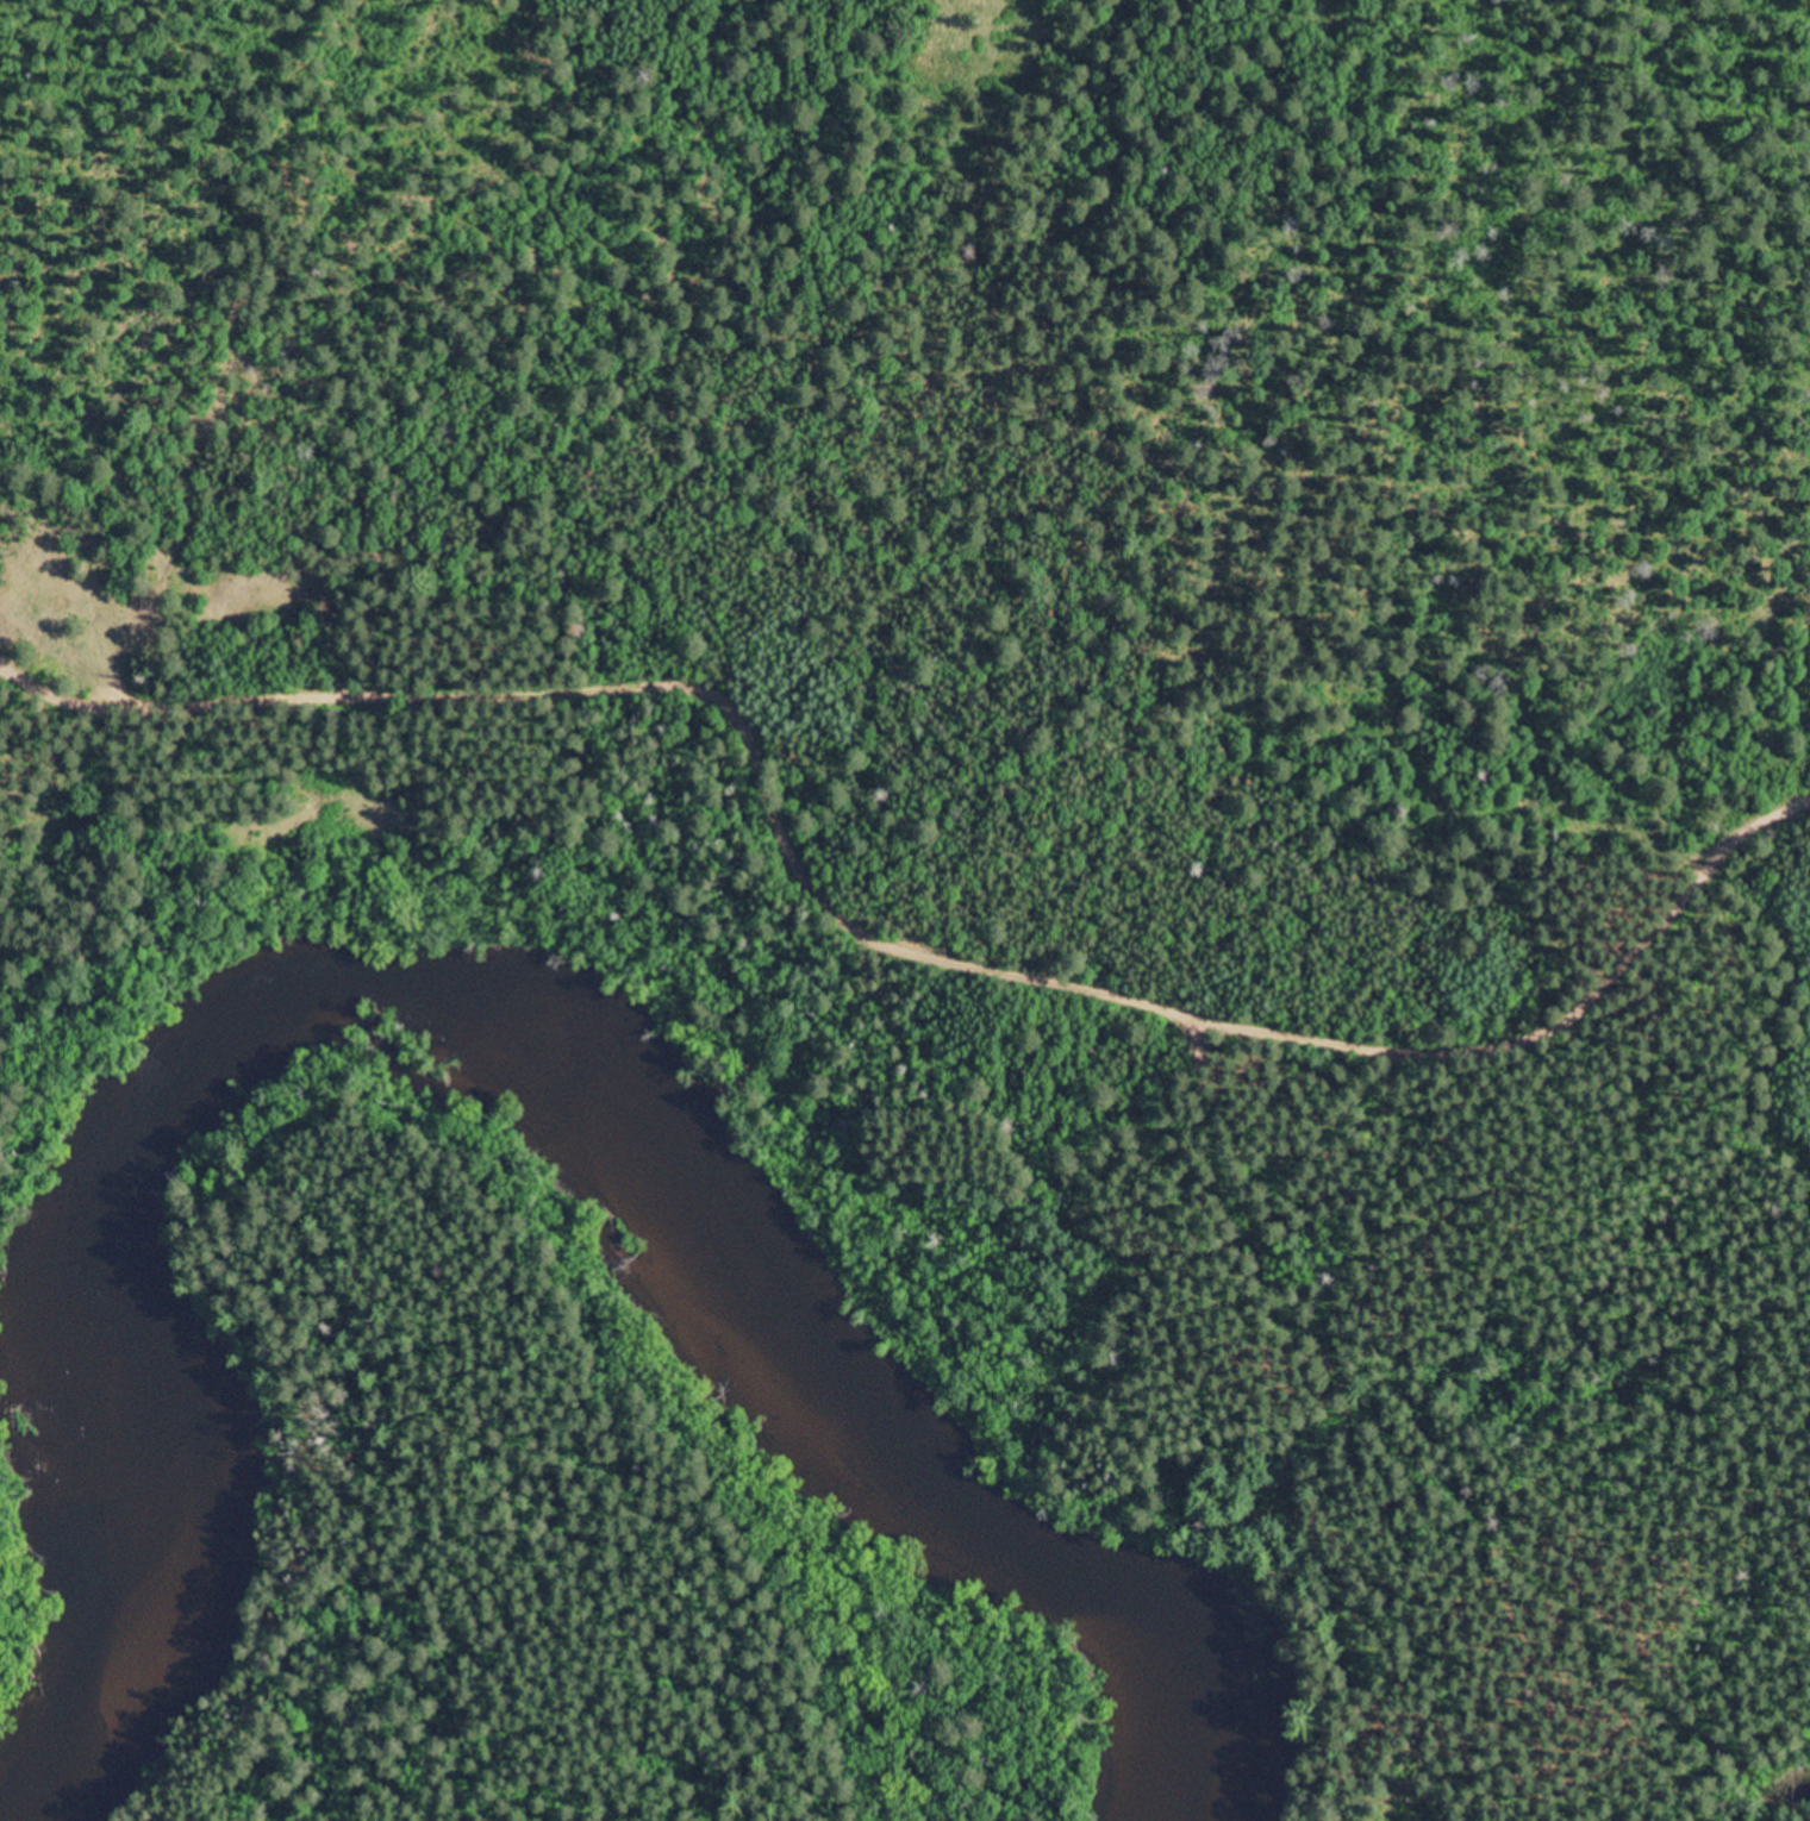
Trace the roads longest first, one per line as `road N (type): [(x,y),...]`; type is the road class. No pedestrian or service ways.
road 1 (track): [(0,640),(106,692),(705,688),(806,883),(956,956),(1431,1039),(1762,803),(1809,789)]

